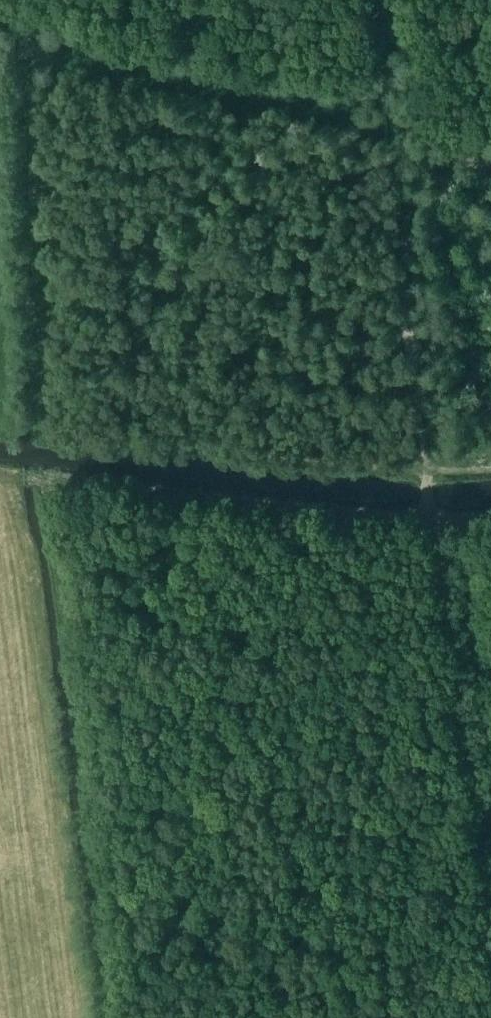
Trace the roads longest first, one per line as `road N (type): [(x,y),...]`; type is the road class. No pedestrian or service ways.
road 1 (track): [(375,0),(427,503),(490,984)]
road 2 (track): [(490,516),(432,520),(67,484),(52,491),(47,505),(116,1017)]
road 3 (track): [(9,0),(33,27),(41,409),(50,432),(426,470),(490,466)]
road 4 (track): [(388,118),(210,95),(31,53)]
road 5 (track): [(378,25),(407,31),(424,113),(439,122),(490,124)]

